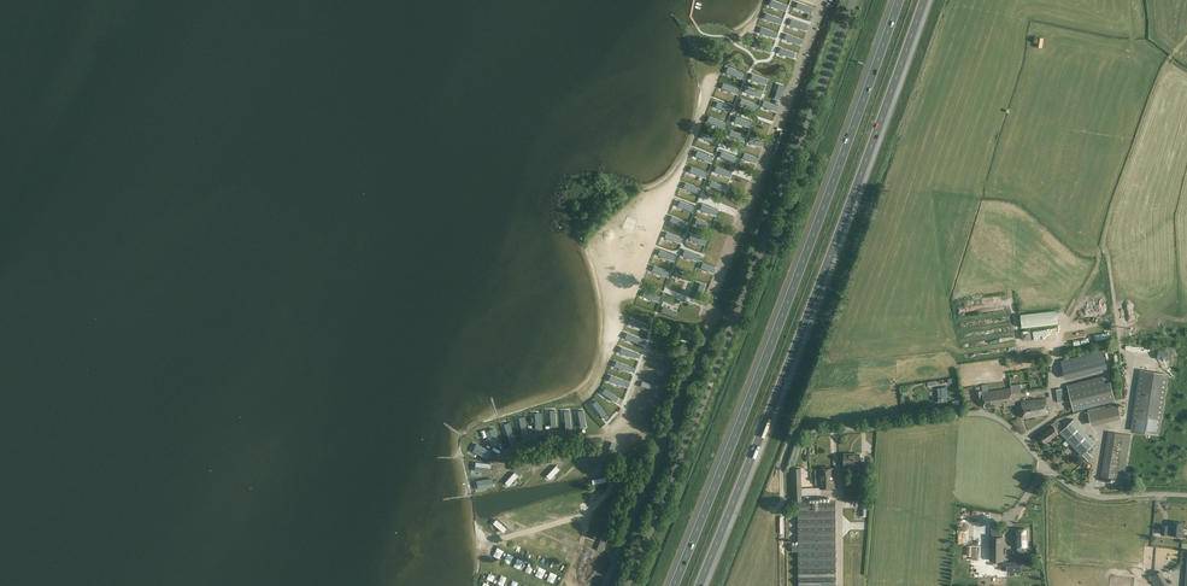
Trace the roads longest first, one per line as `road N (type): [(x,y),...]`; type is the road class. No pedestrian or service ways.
road 1 (motorway): [(699,585),(924,0)]
road 2 (motorway): [(897,0),(672,585)]
road 3 (unclassified): [(1186,495),(1077,492),(985,414),(862,428)]
road 4 (track): [(1107,360),(1119,340),(1104,244),(1111,210),(1161,75),(1186,38)]
road 5 (unclassified): [(628,585),(705,396)]

